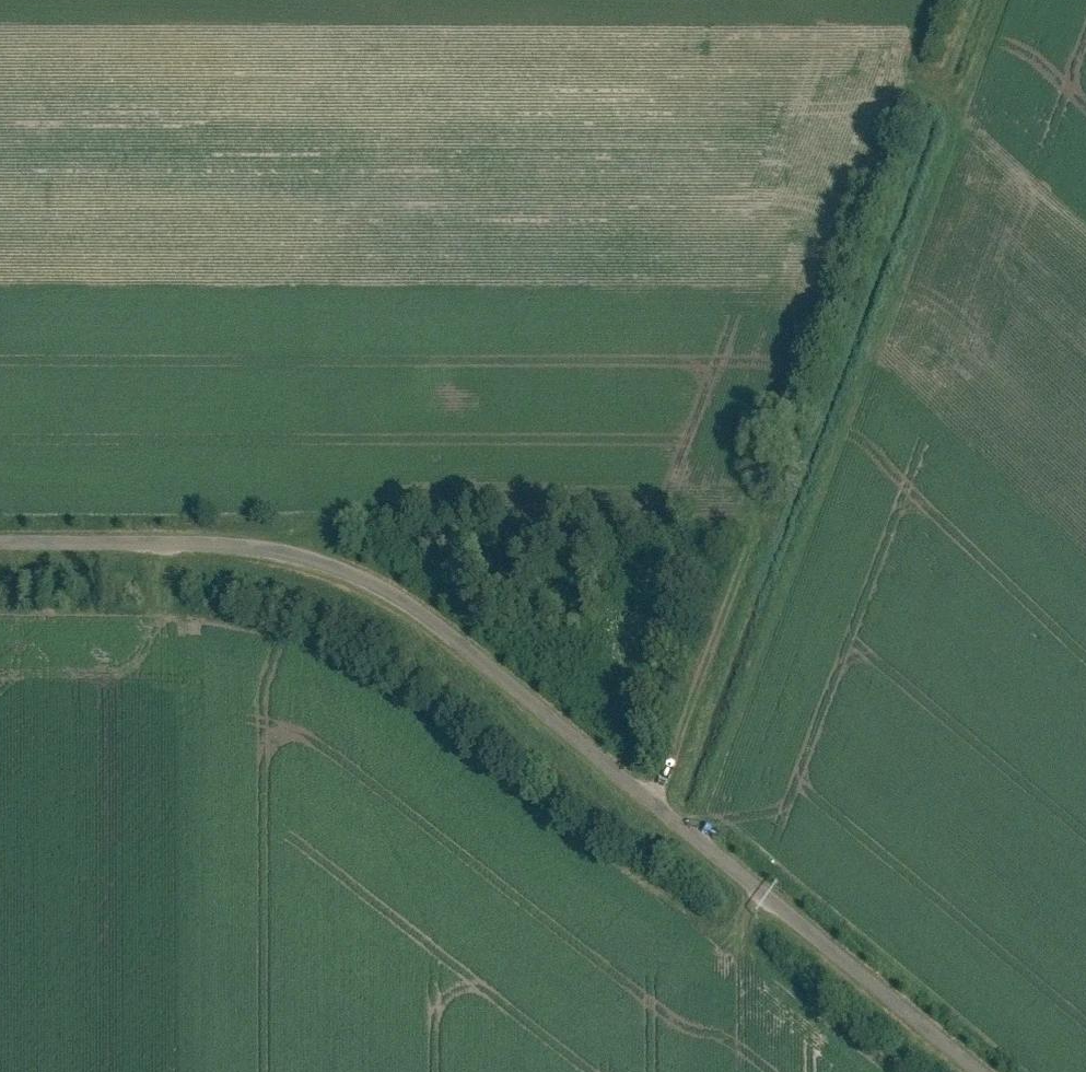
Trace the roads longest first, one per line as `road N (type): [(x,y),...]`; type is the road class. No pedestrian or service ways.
road 1 (unclassified): [(976,1071),(631,788),(381,594),(337,569),(292,549),(206,537),(0,535)]
road 2 (track): [(731,526),(631,788)]

